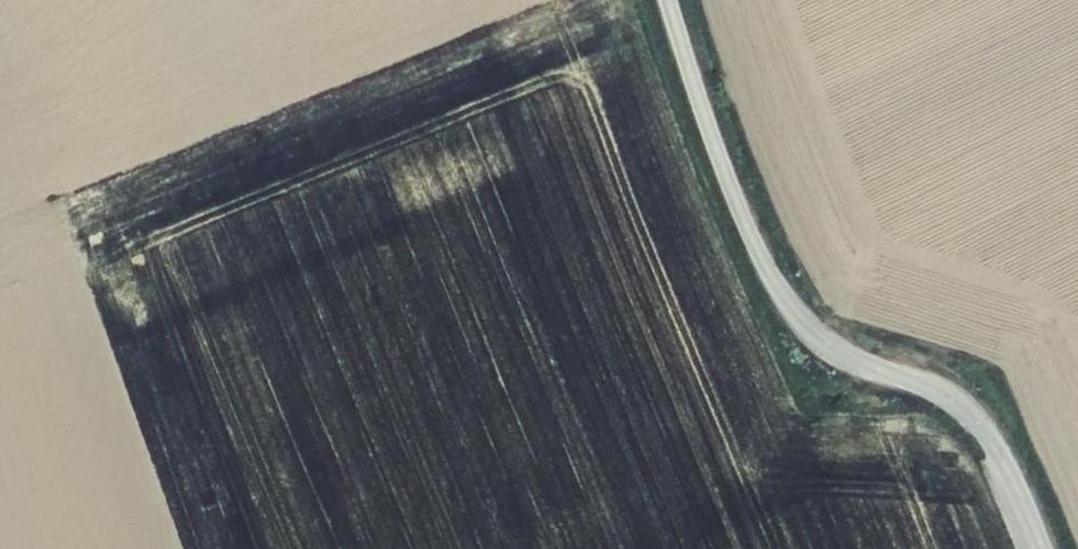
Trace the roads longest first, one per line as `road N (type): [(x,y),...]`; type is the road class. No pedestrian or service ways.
road 1 (unclassified): [(1042,548),(1003,458),(968,412),(927,385),(842,354),(791,308),(738,207),(668,0)]

